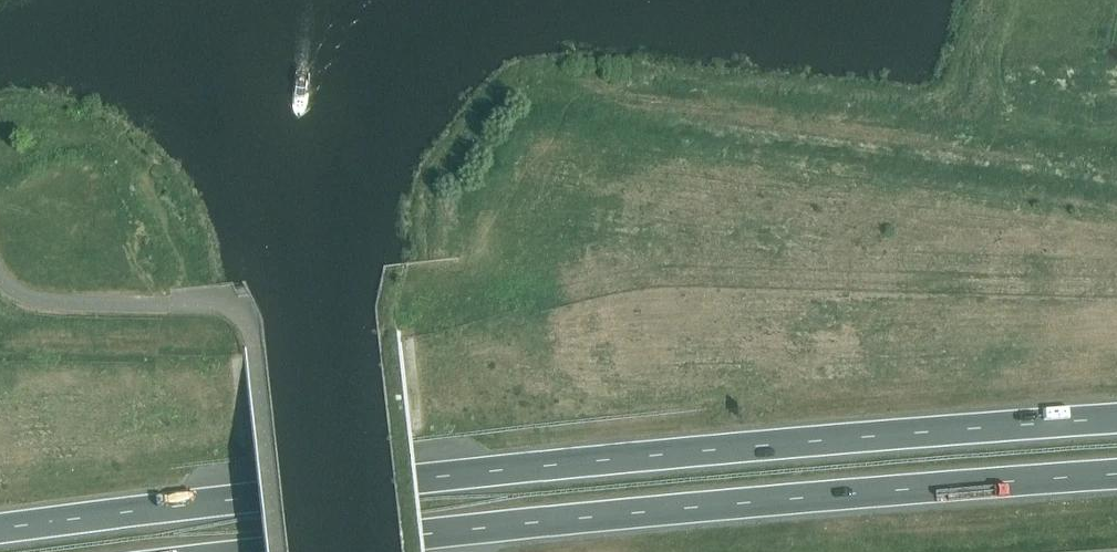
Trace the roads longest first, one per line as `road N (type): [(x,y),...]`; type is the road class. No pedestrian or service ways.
road 1 (trunk): [(1116,420),(695,451),(0,529)]
road 2 (trunk): [(259,551),(708,505),(1116,476)]

